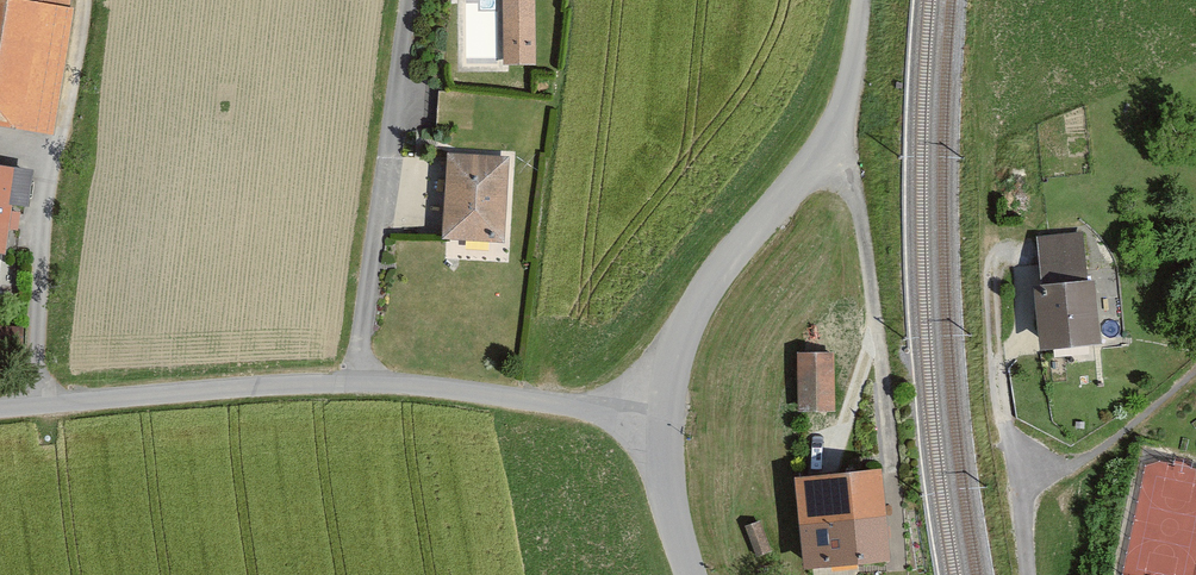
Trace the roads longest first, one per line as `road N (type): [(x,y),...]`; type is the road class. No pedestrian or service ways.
road 1 (residential): [(665,425),(519,401),(337,386),(0,406)]
road 2 (tertiary): [(861,0),(840,113),(686,322),(665,425)]
road 3 (tertiary): [(665,425),(671,506),(692,574)]
road 4 (track): [(1026,265),(1006,253),(994,269),(998,350)]

